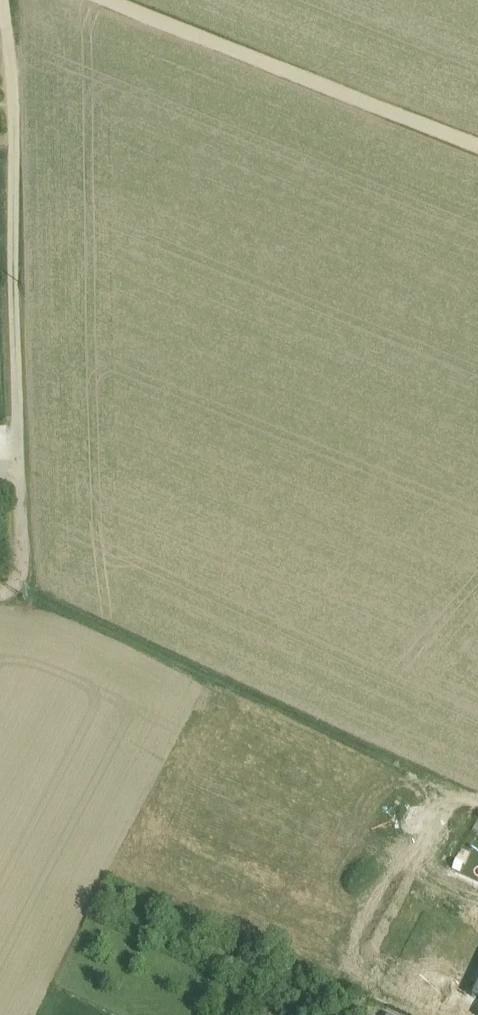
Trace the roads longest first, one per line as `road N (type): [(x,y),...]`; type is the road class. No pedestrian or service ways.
road 1 (track): [(0,595),(22,576),(4,0)]
road 2 (track): [(22,576),(68,611),(477,801)]
road 3 (track): [(477,148),(104,0)]

